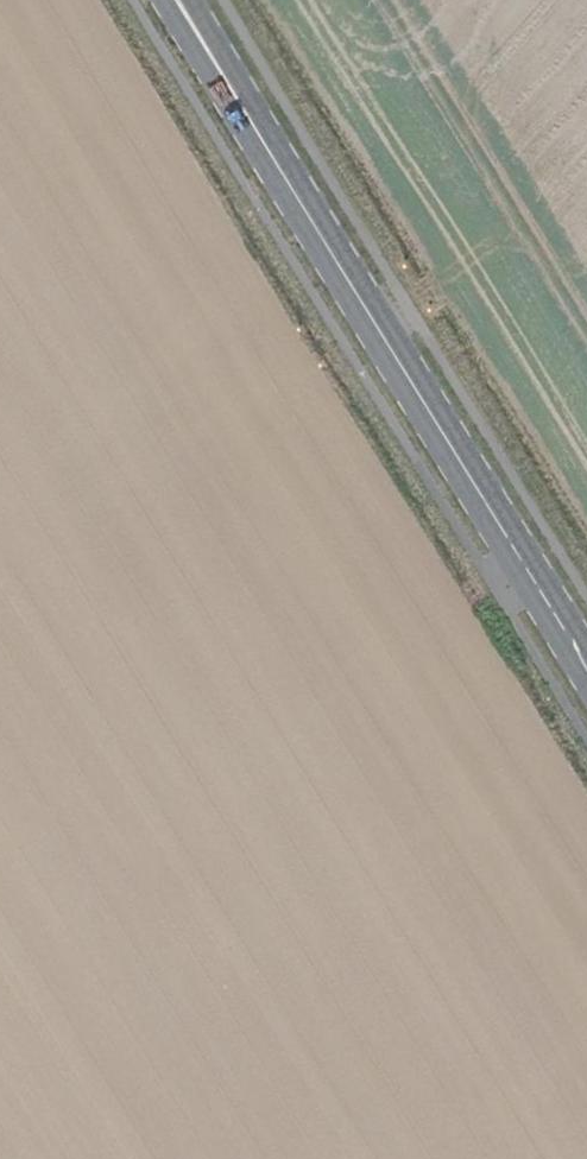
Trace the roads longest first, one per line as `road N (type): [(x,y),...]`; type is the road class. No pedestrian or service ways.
road 1 (tertiary): [(189,19),(586,663)]

